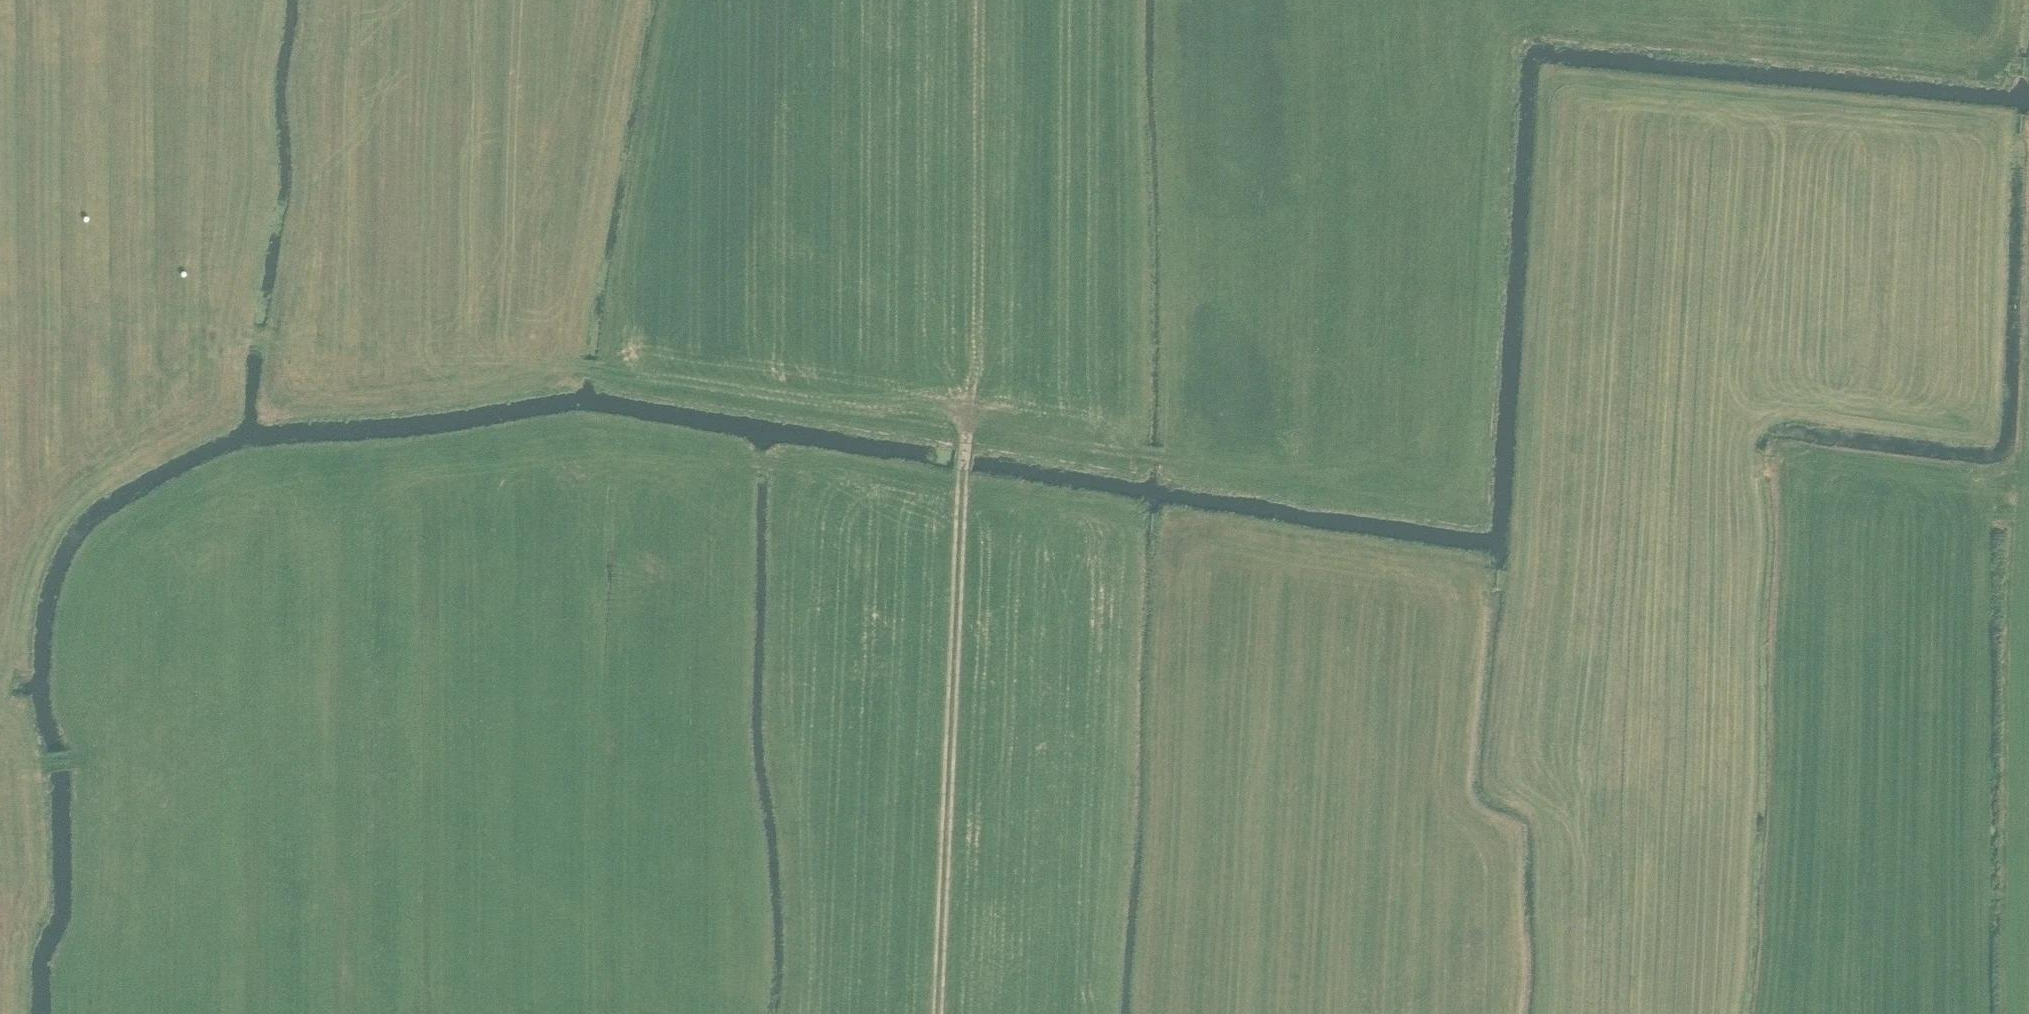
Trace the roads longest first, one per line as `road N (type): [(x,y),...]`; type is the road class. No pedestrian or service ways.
road 1 (track): [(936,1013),(963,447)]

